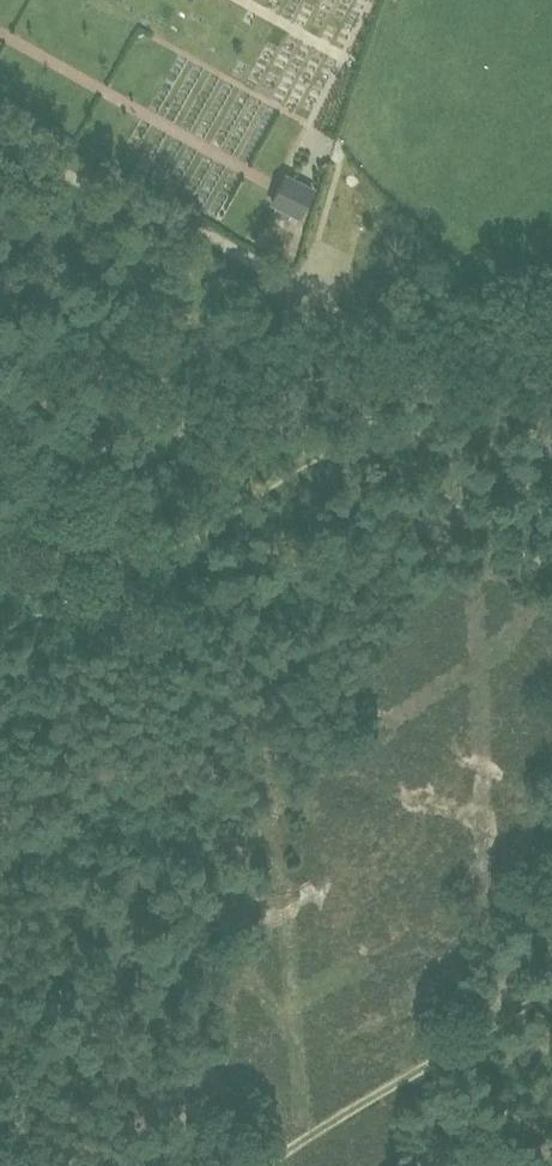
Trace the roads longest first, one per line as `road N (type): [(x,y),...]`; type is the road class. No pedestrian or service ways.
road 1 (track): [(269,1165),(551,990)]
road 2 (track): [(291,286),(218,240),(37,164),(0,138)]

